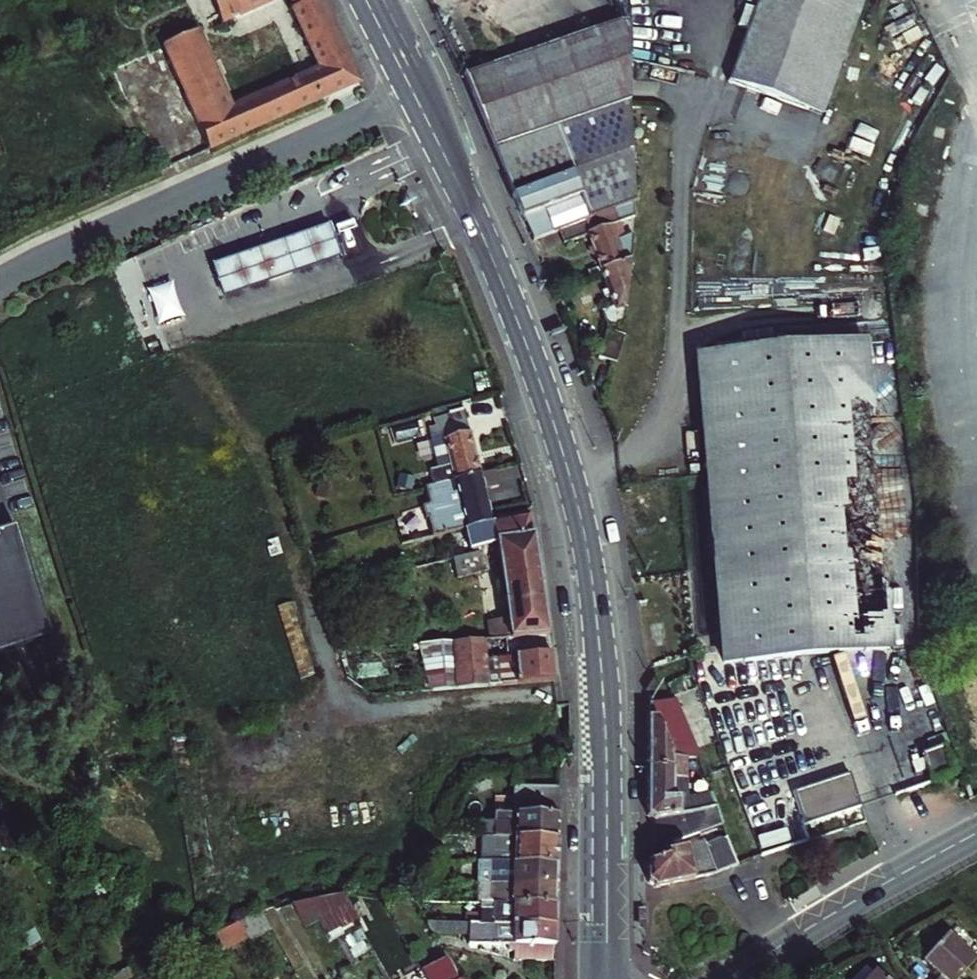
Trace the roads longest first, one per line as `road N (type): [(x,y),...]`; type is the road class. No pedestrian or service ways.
road 1 (primary): [(415,95),(503,282),(580,516),(601,665),(604,978)]
road 2 (residential): [(415,95),(0,283)]
road 3 (unclassified): [(976,833),(725,978)]

